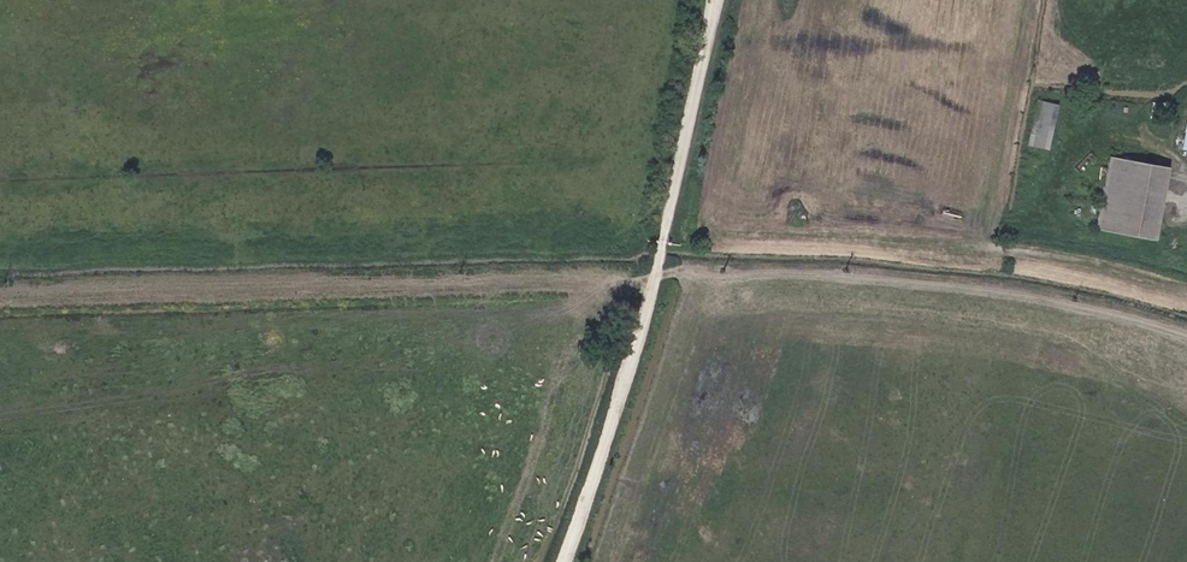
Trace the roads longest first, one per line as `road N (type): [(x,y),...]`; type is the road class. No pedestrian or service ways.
road 1 (track): [(558,561),(653,292),(718,0)]

